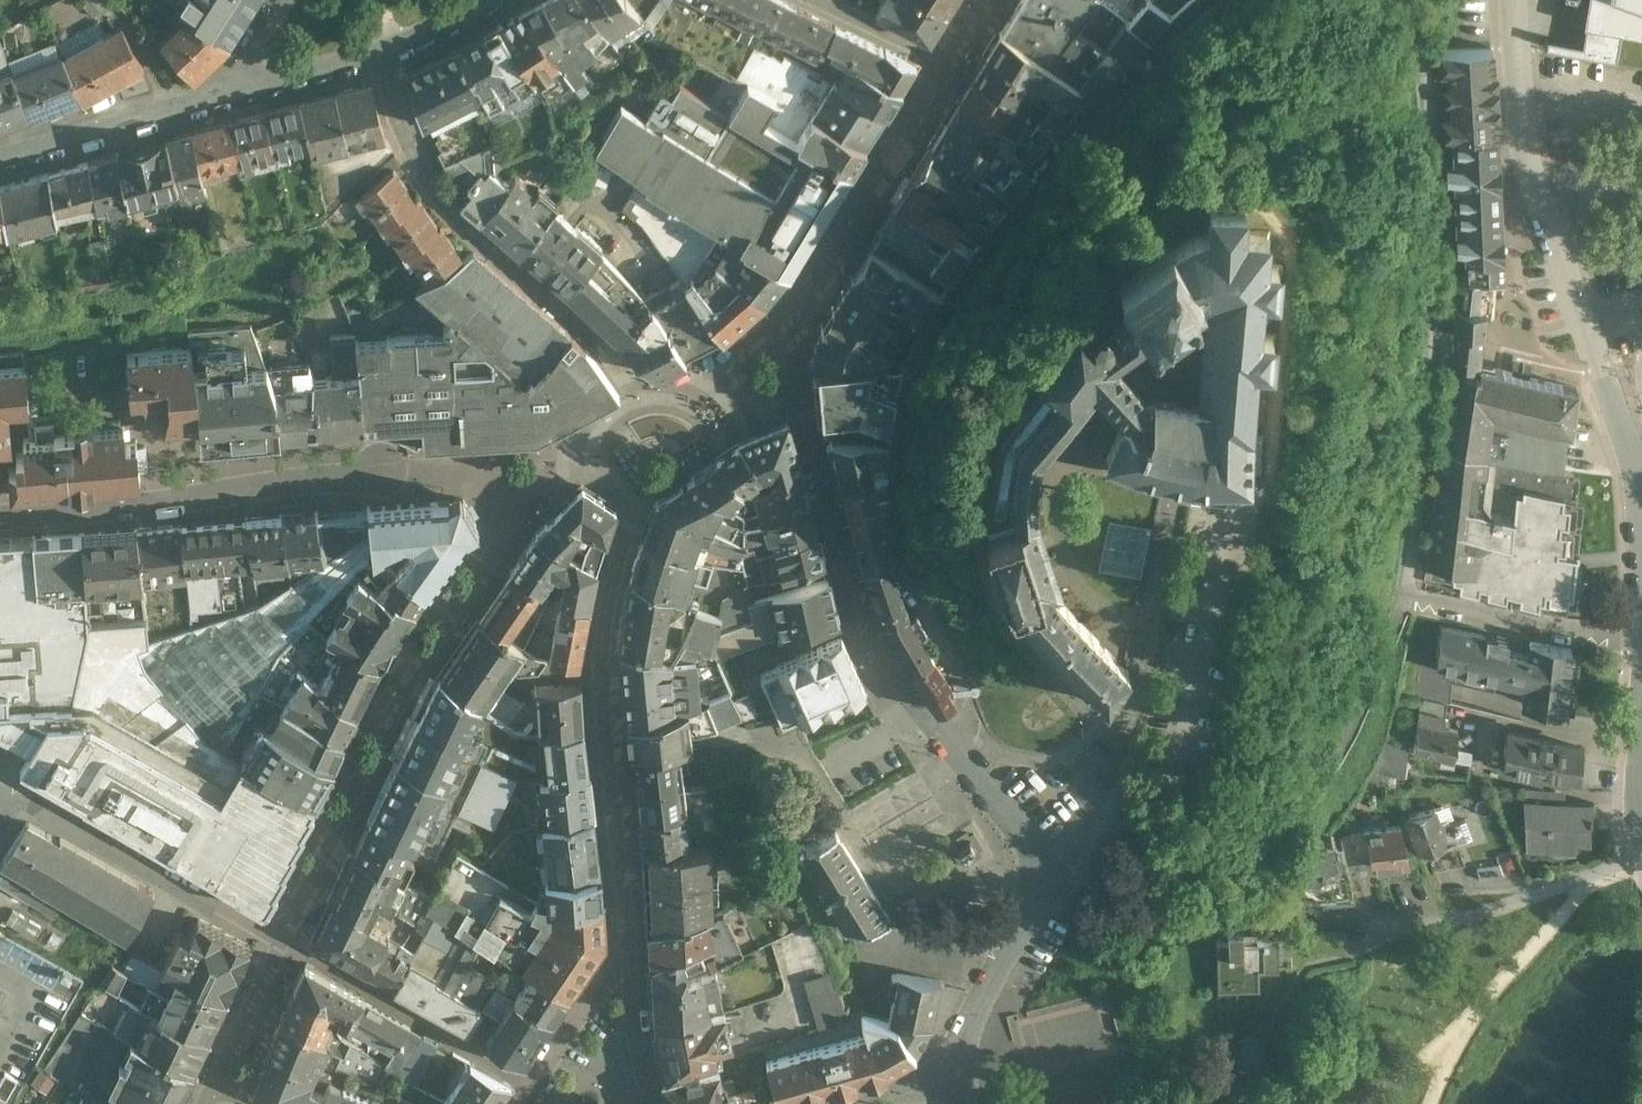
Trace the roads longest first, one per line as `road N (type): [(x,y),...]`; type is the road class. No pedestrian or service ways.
road 1 (residential): [(1641,512),(1623,408),(1533,200),(1516,0)]
road 2 (residential): [(637,387),(590,333),(438,198),(379,49)]
road 3 (unclassified): [(382,473),(0,513)]
road 4 (residential): [(516,1103),(599,972),(631,954),(652,1103)]
road 5 (residential): [(281,945),(0,797)]
road 6 (residential): [(1641,852),(1587,882),(1481,920),(1402,945),(1372,944)]
road 7 (residential): [(1641,631),(1407,611)]
road 8 (residential): [(0,142),(228,86)]
road 9 (residential): [(1045,889),(1021,833),(925,714)]
road 10 (residential): [(954,1072),(1045,889)]
road 11 (residential): [(218,1090),(281,945)]
road 12 (residential): [(228,86),(379,49)]
road 13 (residential): [(946,68),(817,0)]

